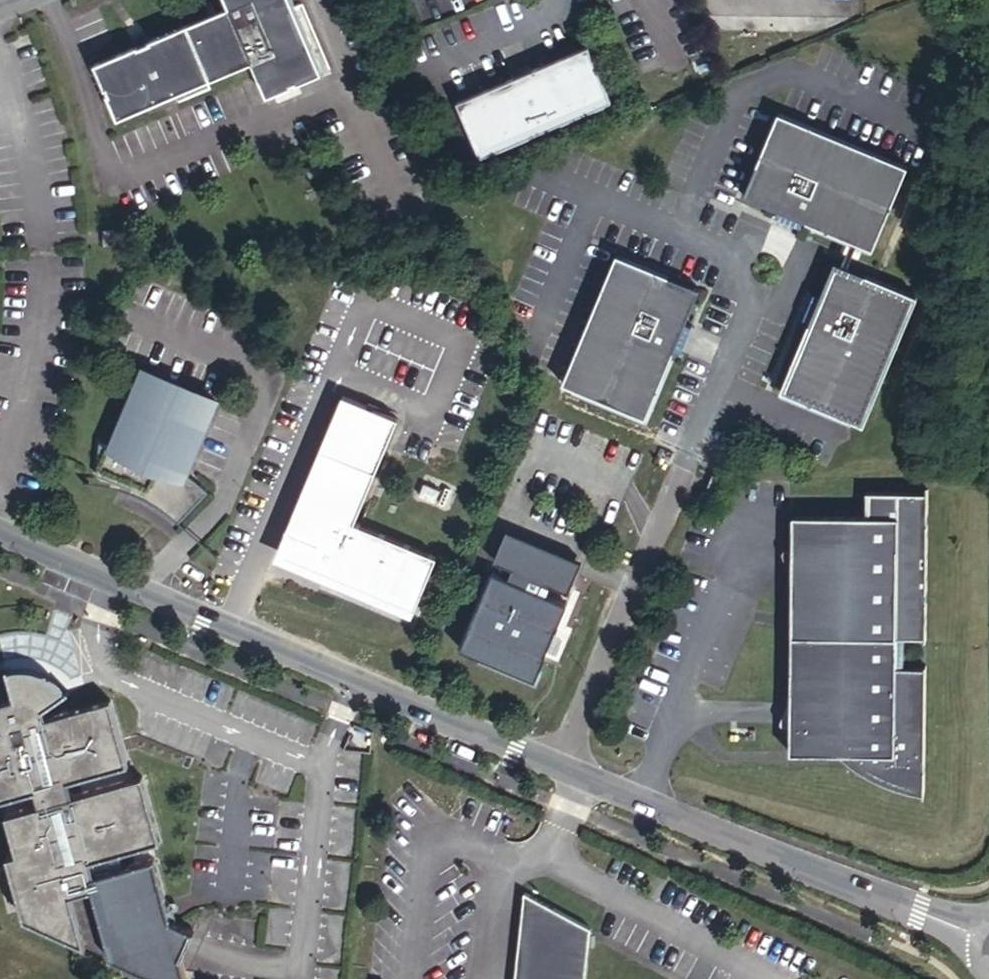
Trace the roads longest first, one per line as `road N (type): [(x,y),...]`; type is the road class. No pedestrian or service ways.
road 1 (unclassified): [(562,764),(0,530)]
road 2 (unclassified): [(562,764),(760,292)]
road 3 (unclassified): [(986,935),(562,764)]

